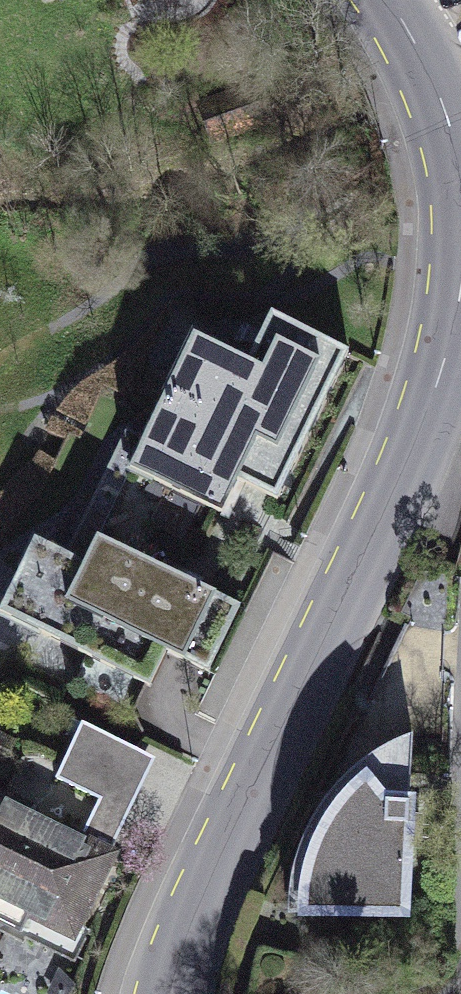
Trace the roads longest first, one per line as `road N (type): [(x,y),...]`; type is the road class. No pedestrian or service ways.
road 1 (residential): [(171,993),(233,819),(457,325)]
road 2 (residential): [(460,156),(457,115),(387,0)]

